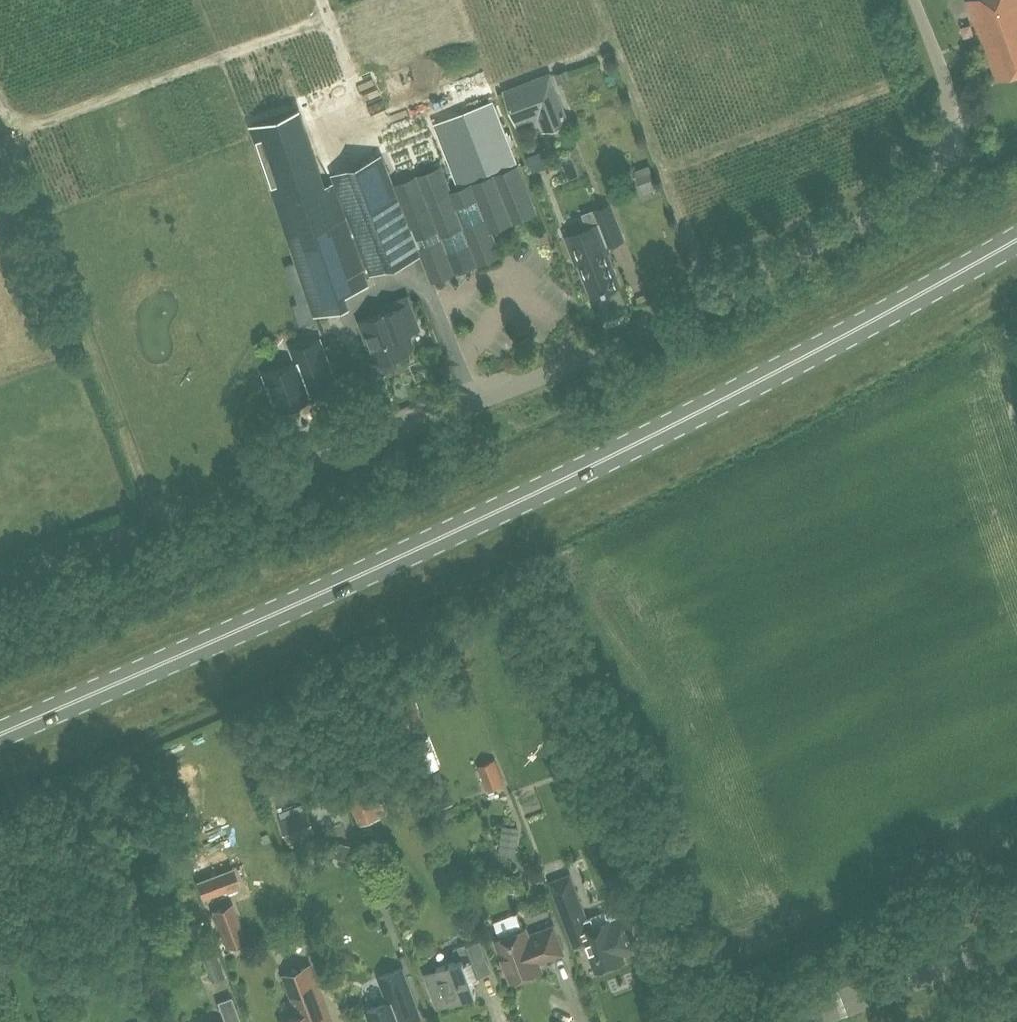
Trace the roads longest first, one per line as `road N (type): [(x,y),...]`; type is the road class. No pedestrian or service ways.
road 1 (unclassified): [(0,585),(642,345),(894,209),(934,180),(954,153),(943,72),(915,0)]
road 2 (primary): [(0,740),(489,522),(1016,241)]
road 3 (tertiary): [(799,1021),(1016,943)]

